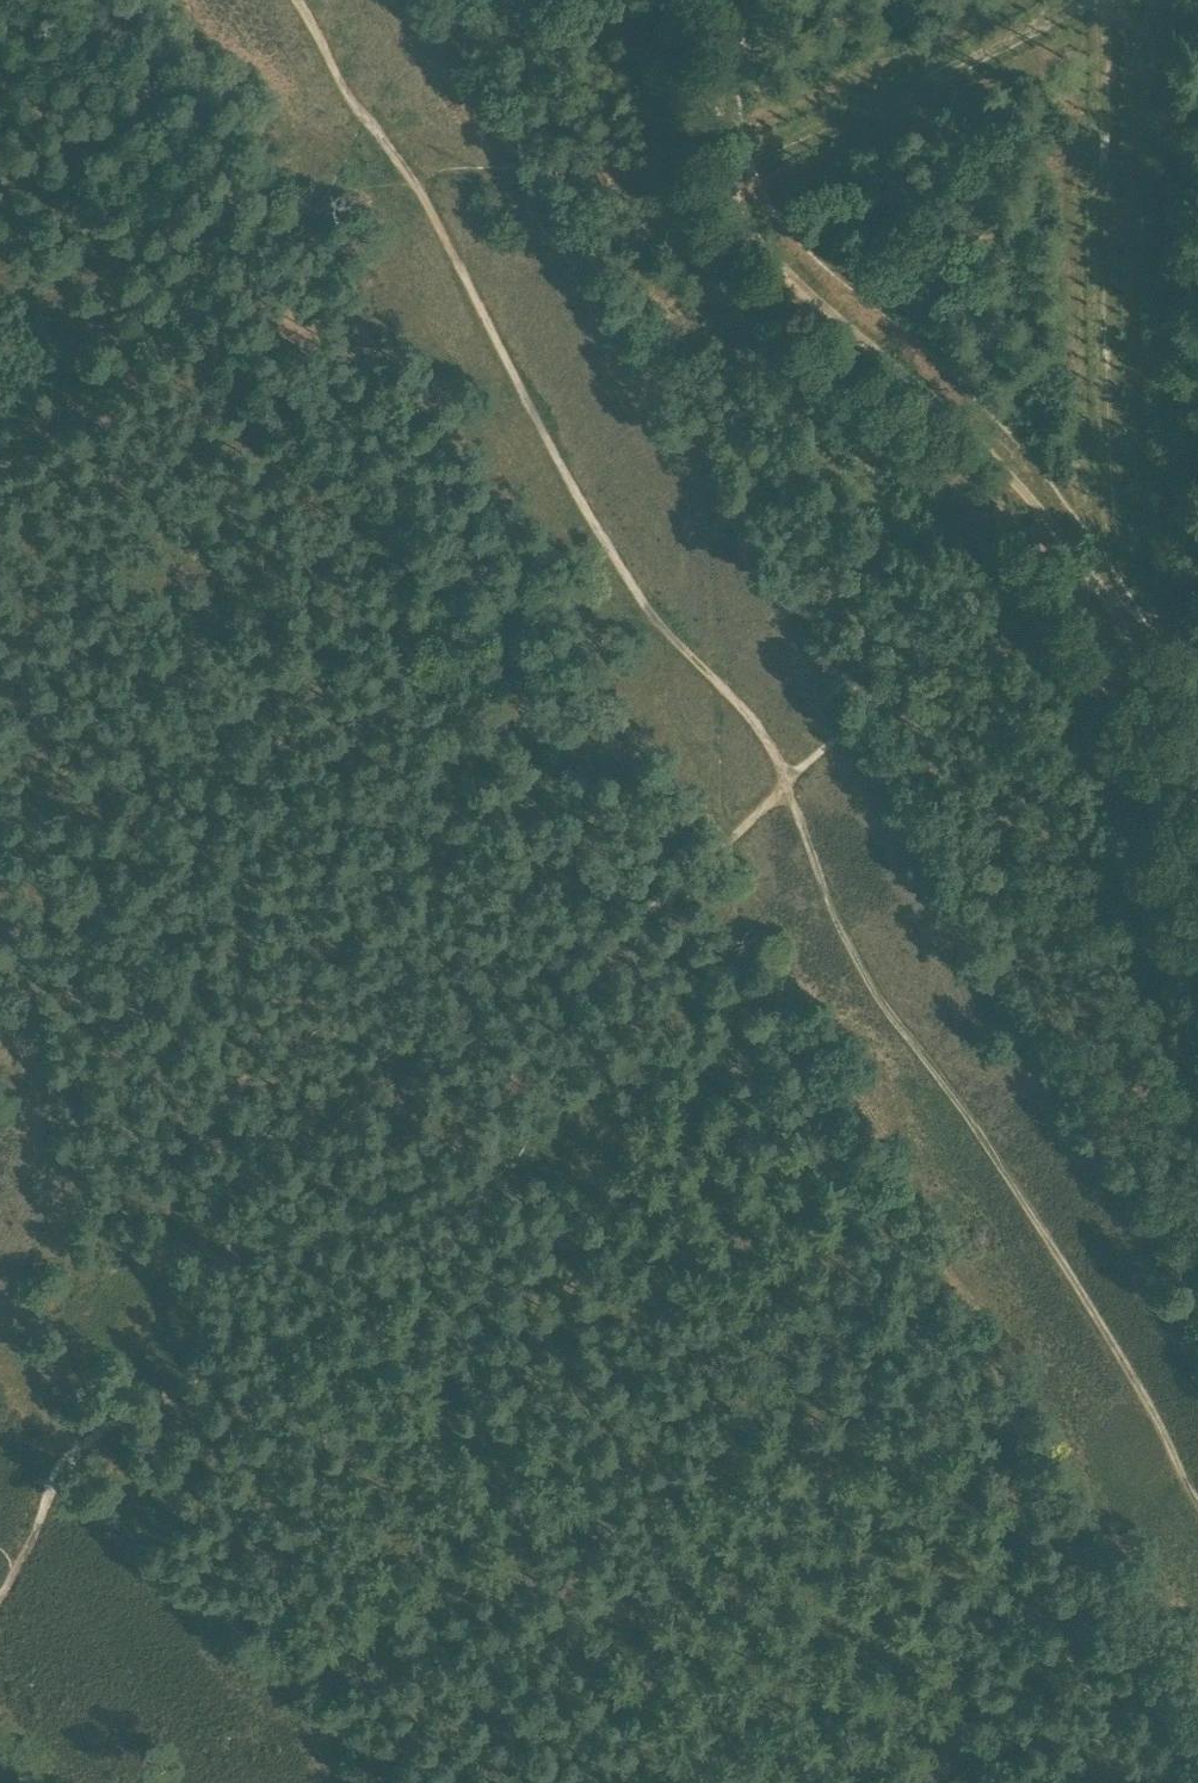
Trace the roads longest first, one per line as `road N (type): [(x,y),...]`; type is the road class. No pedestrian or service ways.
road 1 (track): [(721,33),(719,136),(746,221),(782,270),(945,405),(1093,573),(1138,676),(1197,877)]
road 2 (track): [(1104,0),(1114,525),(1093,573)]
road 3 (track): [(724,168),(1100,0)]
road 4 (track): [(1105,0),(1197,89)]

